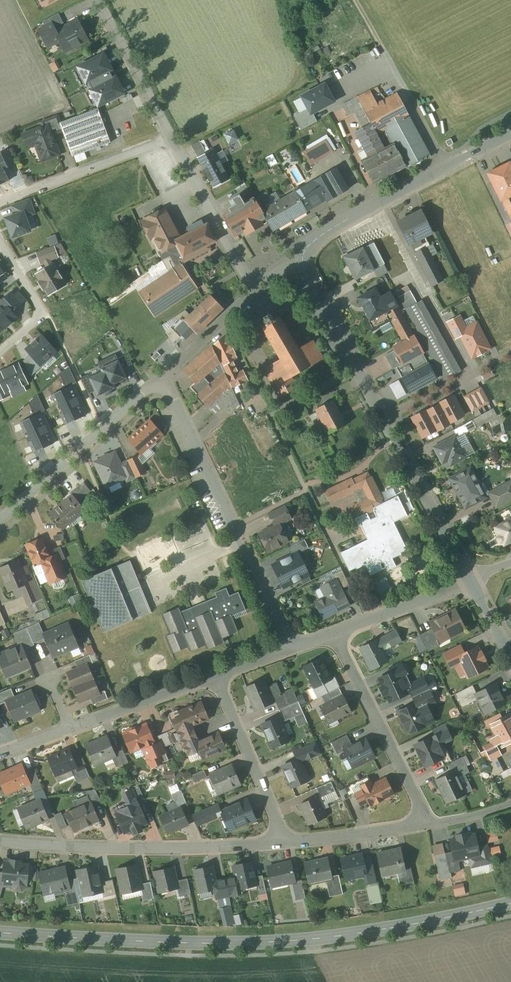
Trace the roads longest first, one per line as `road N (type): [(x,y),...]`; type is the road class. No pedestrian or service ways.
road 1 (tertiary): [(510,903),(281,942),(0,932)]
road 2 (tertiary): [(302,262),(469,580)]
road 3 (residential): [(161,380),(292,647)]
road 4 (residential): [(283,842),(149,850),(0,843)]
road 5 (tertiary): [(302,262),(326,232),(510,134)]
road 6 (residential): [(0,523),(161,380)]
road 7 (residential): [(426,824),(334,633)]
road 8 (residential): [(0,203),(171,138)]
road 9 (residential): [(283,842),(216,674)]
road 10 (unclassified): [(171,138),(256,286)]
road 11 (residential): [(67,727),(216,674)]
road 12 (unclassified): [(98,0),(171,138)]
road 13 (residential): [(334,633),(469,580)]
road 14 (residential): [(426,824),(283,842)]
road 15 (residential): [(0,234),(39,313),(0,352)]
road 16 (residential): [(161,380),(256,286)]

